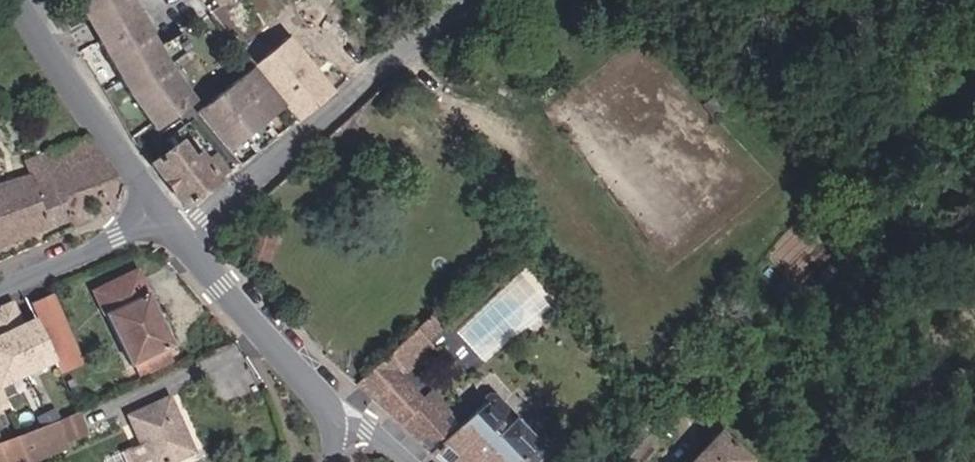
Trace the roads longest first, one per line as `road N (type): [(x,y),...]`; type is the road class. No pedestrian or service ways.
road 1 (residential): [(175,227),(278,173),(362,92),(512,0)]
road 2 (tertiary): [(31,0),(175,227)]
road 3 (tertiary): [(175,227),(333,414)]
road 4 (tertiary): [(175,227),(118,237),(0,293)]

